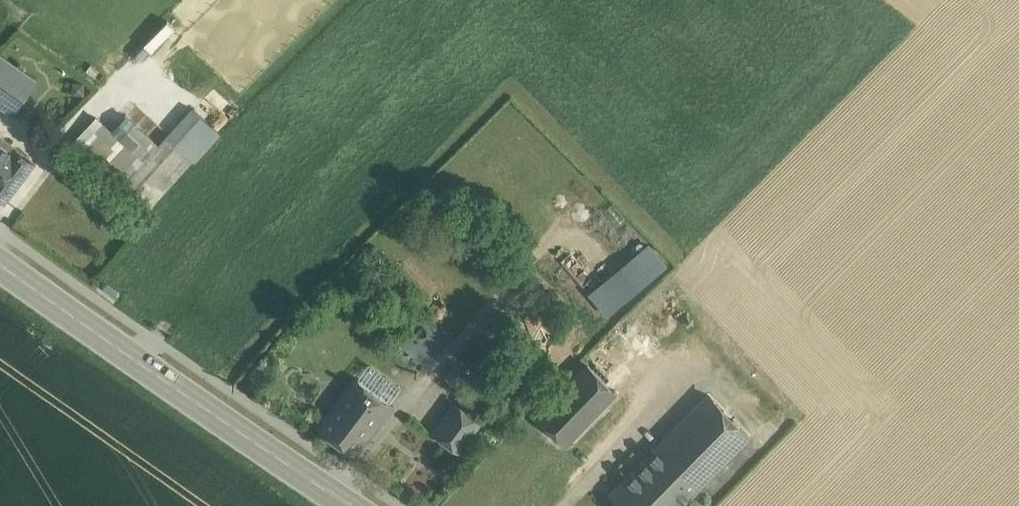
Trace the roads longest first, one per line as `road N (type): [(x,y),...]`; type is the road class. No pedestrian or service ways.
road 1 (primary): [(349,505),(0,264)]

